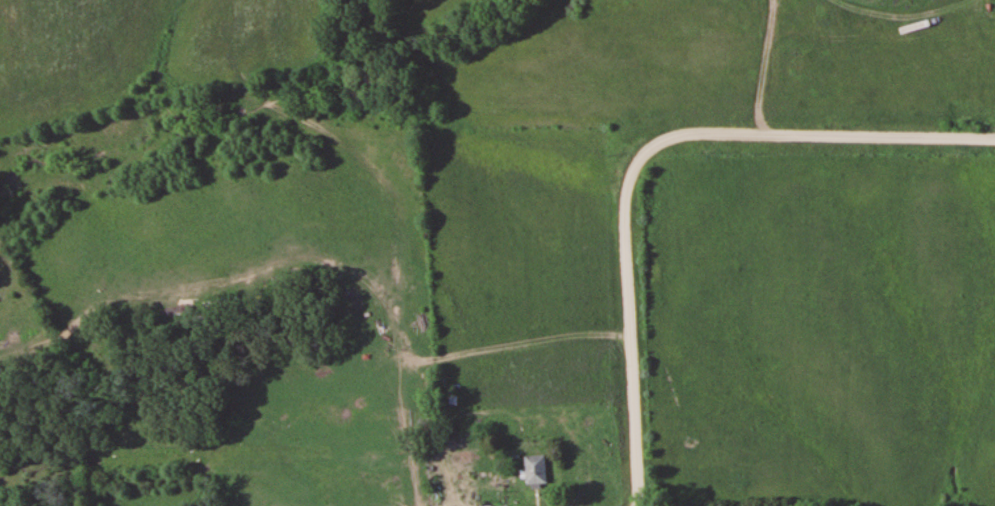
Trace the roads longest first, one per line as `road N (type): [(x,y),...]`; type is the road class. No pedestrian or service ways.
road 1 (residential): [(683,505),(674,437),(674,174),(719,107),(802,84),(994,92)]

